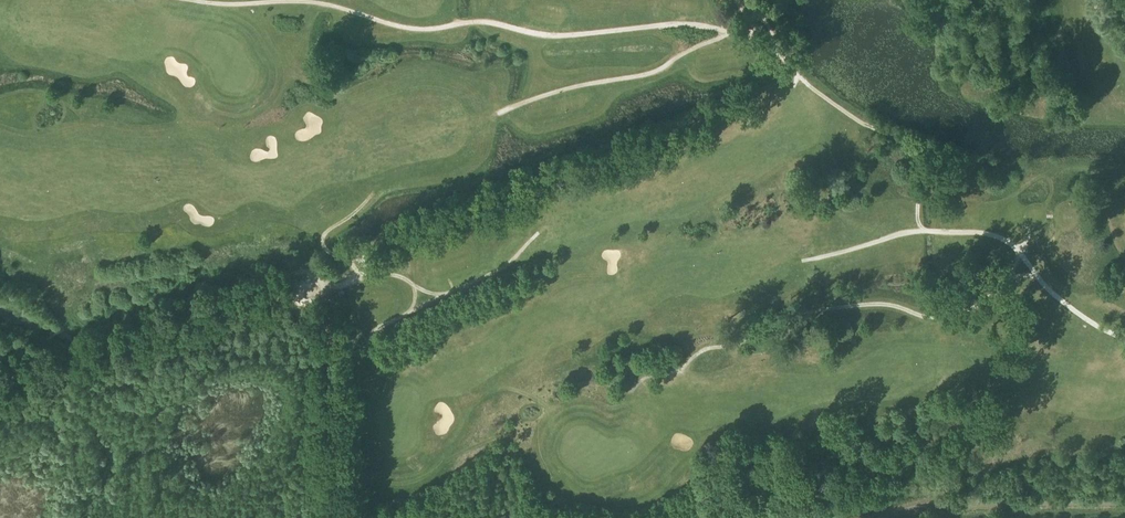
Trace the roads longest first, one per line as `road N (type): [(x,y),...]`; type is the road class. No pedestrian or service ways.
road 1 (track): [(336,517),(325,291),(314,275),(301,273),(0,384)]

